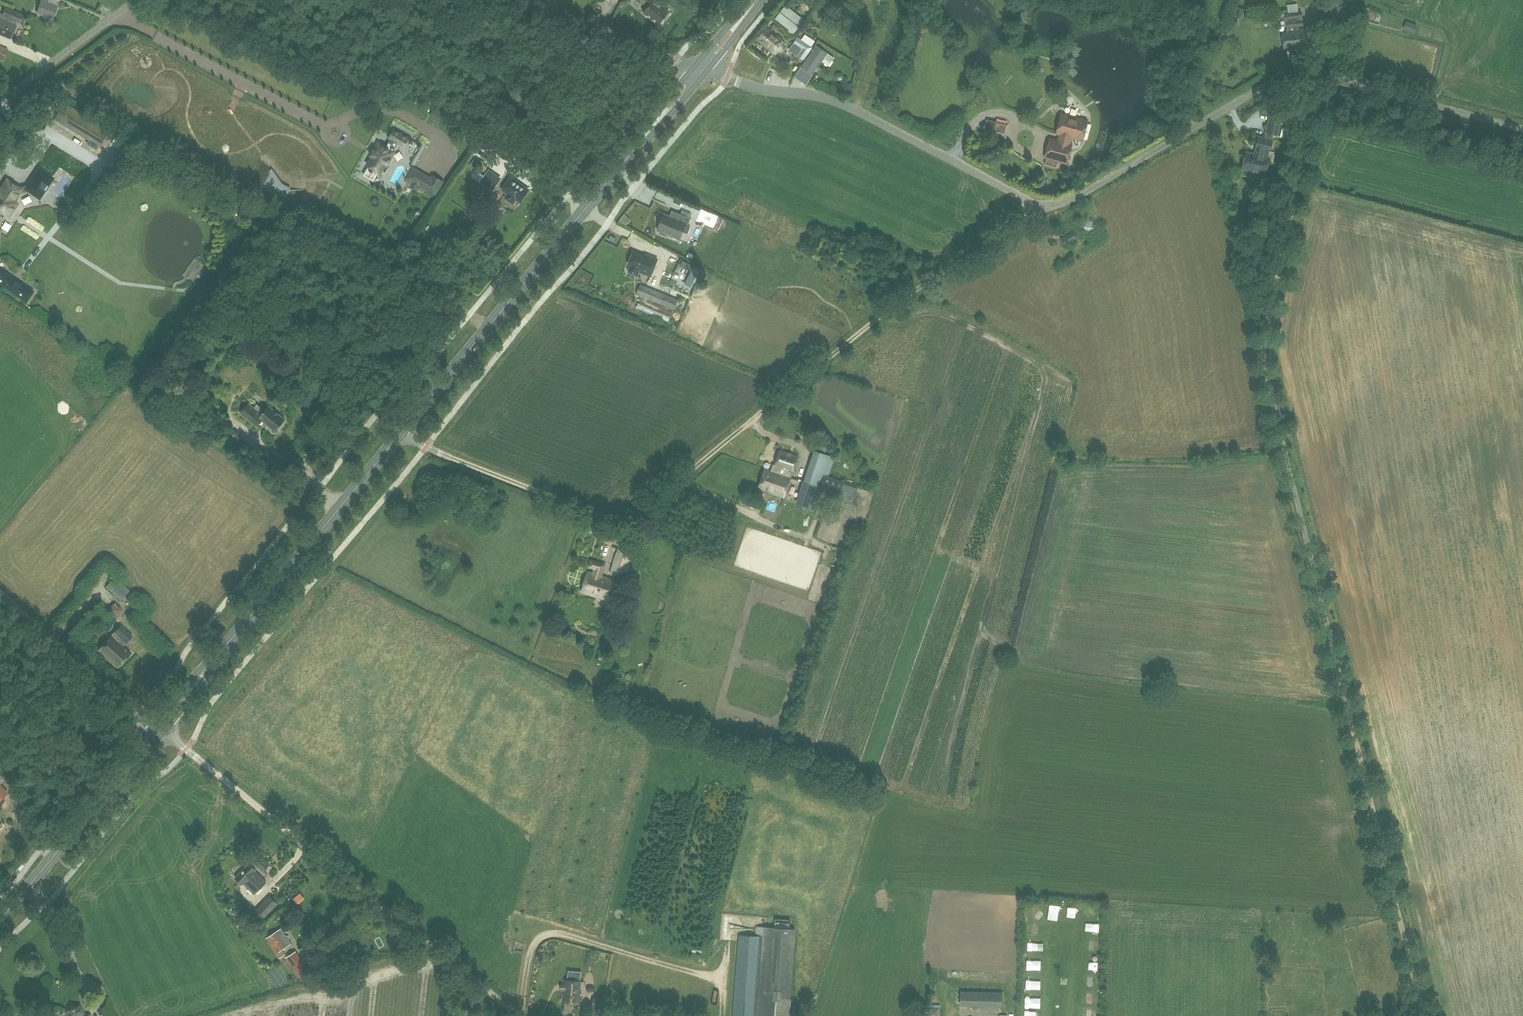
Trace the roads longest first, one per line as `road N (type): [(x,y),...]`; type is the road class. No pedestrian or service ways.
road 1 (unclassified): [(1522,126),(1323,73),(1295,75),(1052,206),(1031,203),(846,105),(701,68)]
road 2 (secondary): [(157,730),(701,68)]
road 3 (track): [(403,431),(535,489),(629,516),(914,289),(1006,237),(1040,205)]
road 4 (unclassified): [(515,1015),(157,730)]
road 5 (secondary): [(0,919),(157,730)]
road 6 (unclassified): [(157,730),(0,595)]
road 7 (unclassified): [(701,68),(553,14),(554,0)]
road 8 (unclassified): [(0,101),(135,0)]

